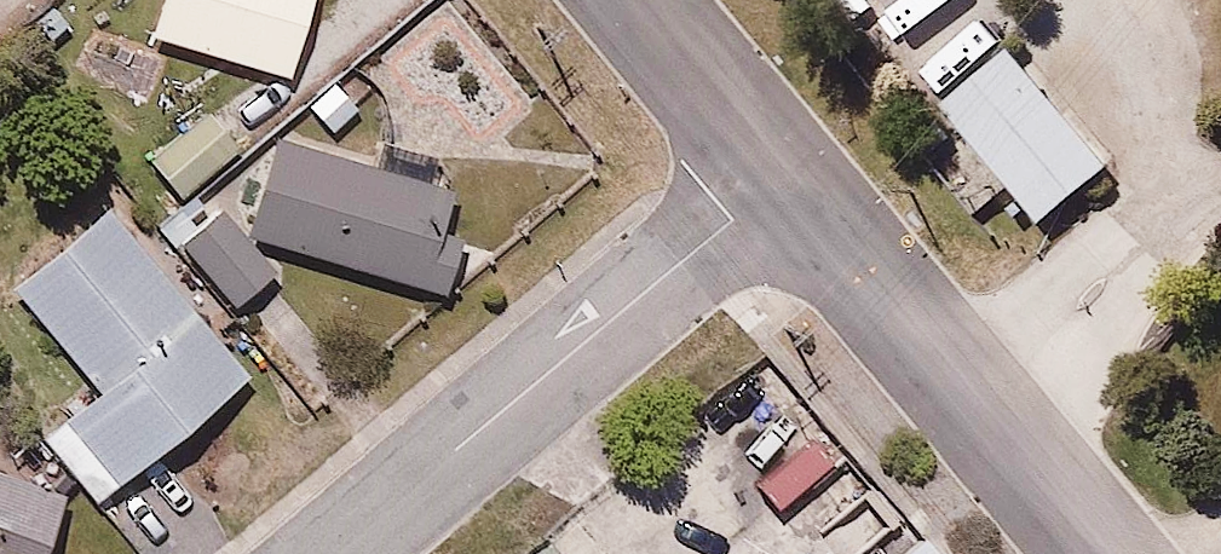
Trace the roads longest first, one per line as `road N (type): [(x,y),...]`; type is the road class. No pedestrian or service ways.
road 1 (residential): [(779,179),(333,553)]
road 2 (residential): [(779,179),(1092,553)]
road 3 (residential): [(642,0),(779,179)]

